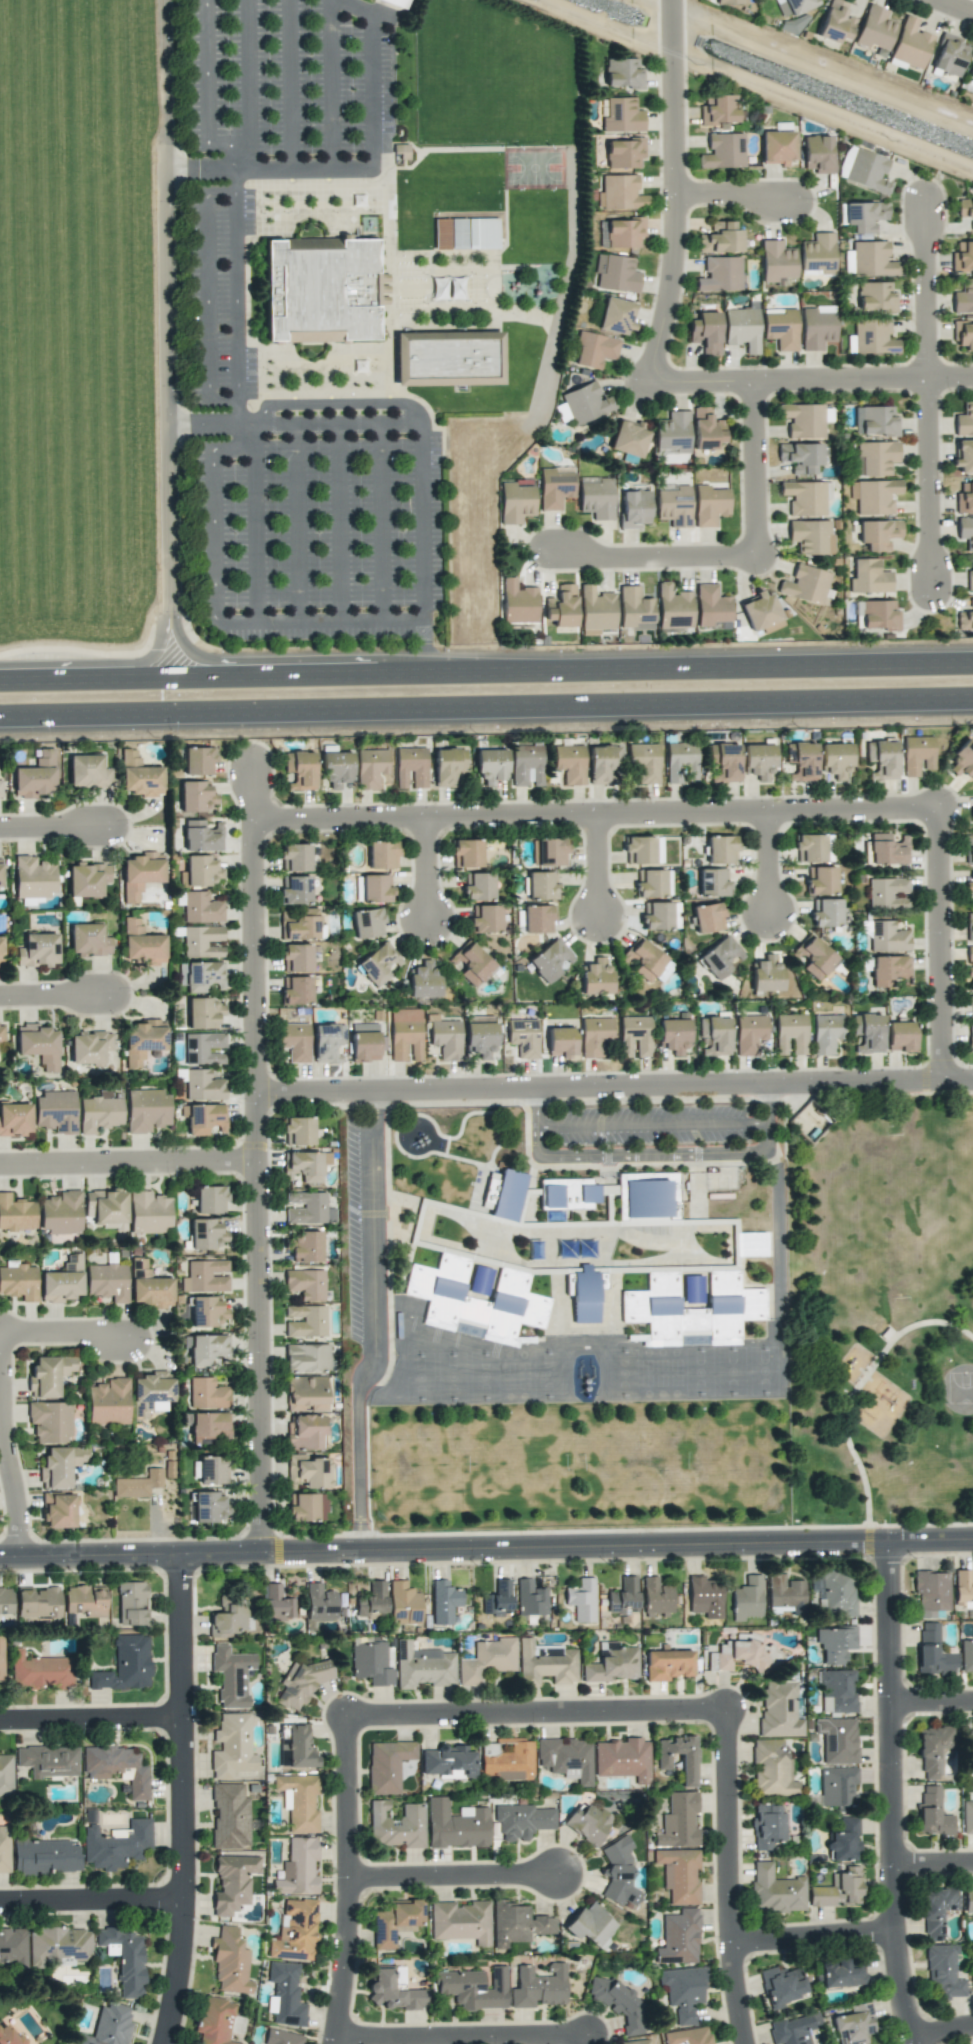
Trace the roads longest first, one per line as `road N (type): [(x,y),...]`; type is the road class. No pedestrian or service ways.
road 1 (secondary): [(972,667),(0,686)]
road 2 (secondary): [(0,712),(972,694)]
road 3 (residential): [(0,1559),(972,1542)]
road 4 (residential): [(264,1553),(254,767)]
road 5 (residential): [(972,1083),(258,1096)]
road 6 (residential): [(255,823),(941,810)]
road 7 (residential): [(161,0),(167,682)]
road 8 (residential): [(890,1543),(897,1941),(914,2043)]
road 9 (residential): [(182,1555),(186,1920),(166,2043)]
road 10 (residential): [(729,1709),(345,1714)]
road 11 (residential): [(677,0),(677,236),(646,377)]
road 12 (residential): [(21,1558),(4,1423),(3,1334),(134,1333)]
road 13 (residential): [(748,2043),(734,1941),(729,1709)]
road 14 (residential): [(345,1714),(346,1930),(332,2043)]
road 15 (residential): [(646,377),(972,376)]
road 16 (residential): [(941,810),(945,1083)]
road 17 (residential): [(0,1167),(259,1163)]
road 18 (residential): [(335,2028),(378,2038),(589,2035)]
road 19 (residential): [(346,1874),(562,1873)]
road 20 (residential): [(929,376),(933,591)]
road 21 (residential): [(759,552),(552,556)]
road 22 (residential): [(186,1894),(0,1898)]
road 23 (residential): [(183,1715),(0,1717)]
road 24 (residential): [(756,377),(759,552)]
road 25 (residential): [(929,376),(929,202)]
road 26 (residential): [(897,1929),(734,1941)]
road 27 (residential): [(678,189),(805,190)]

